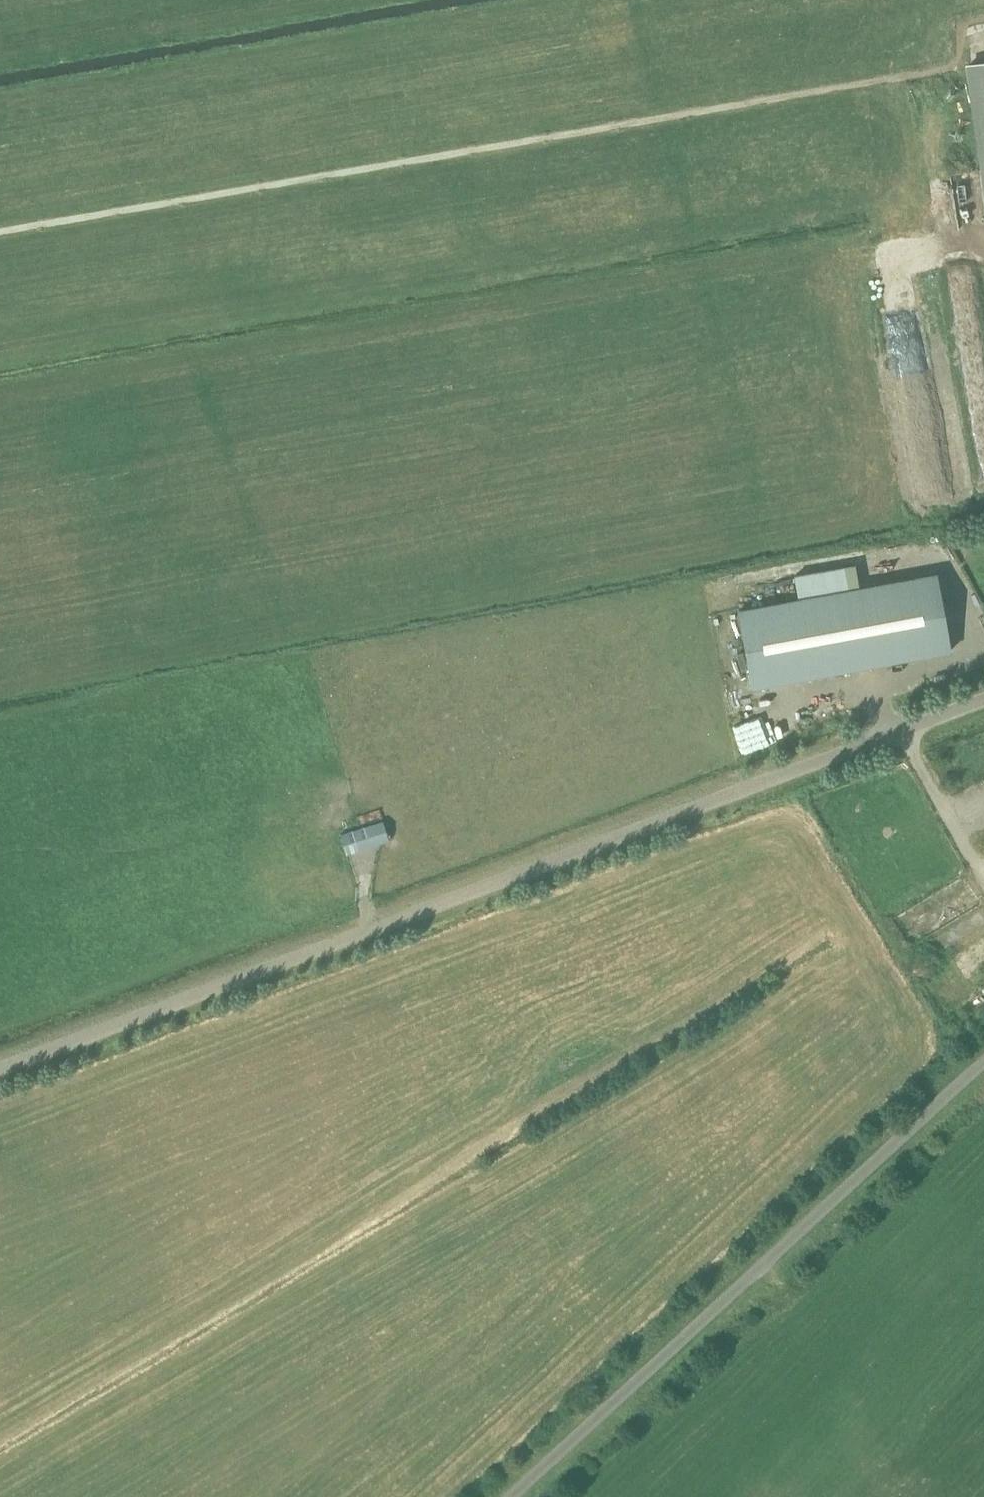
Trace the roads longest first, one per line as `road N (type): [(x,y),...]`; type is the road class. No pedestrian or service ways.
road 1 (unclassified): [(983,699),(0,1068)]
road 2 (unclassified): [(509,1496),(983,1063)]

